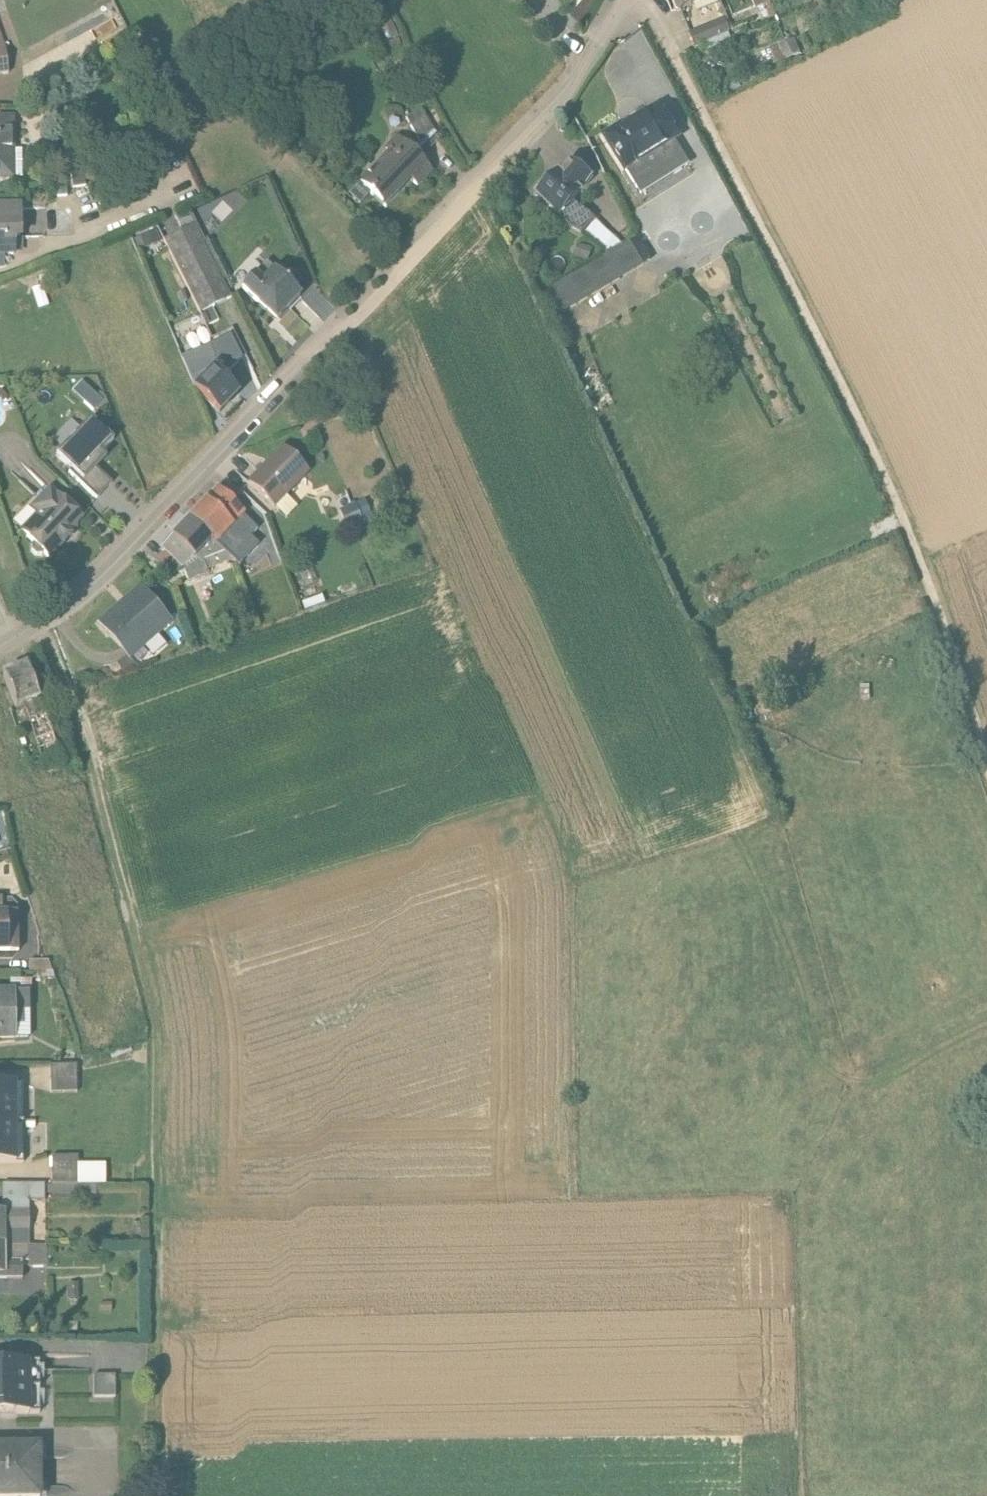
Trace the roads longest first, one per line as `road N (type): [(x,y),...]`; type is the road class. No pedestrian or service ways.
road 1 (unclassified): [(644,0),(881,471),(925,570),(986,768)]
road 2 (residential): [(585,67),(149,528),(44,621),(0,648)]

